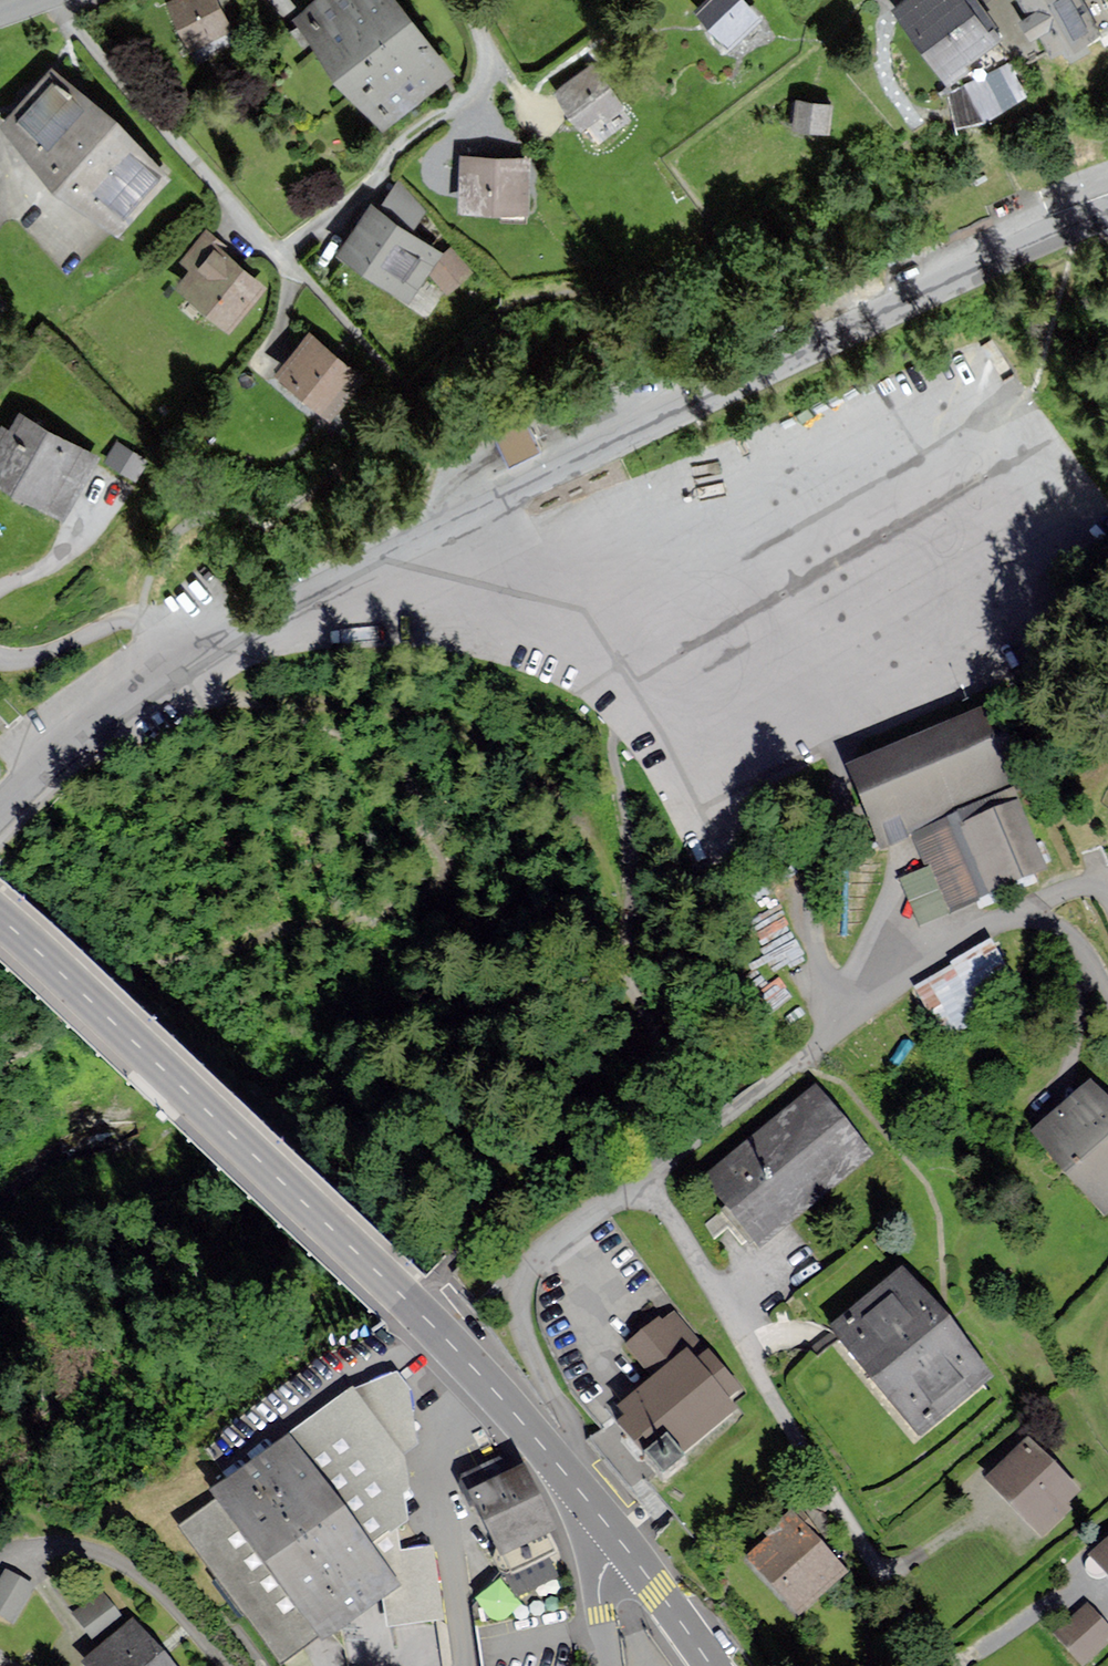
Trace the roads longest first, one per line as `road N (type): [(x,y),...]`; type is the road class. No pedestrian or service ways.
road 1 (unclassified): [(0,806),(183,677),(346,580),(1107,212)]
road 2 (track): [(424,1320),(474,1223),(633,1092),(659,1053),(659,1030),(619,982),(613,882),(591,836),(548,786),(454,726),(355,703),(197,701),(183,677)]
road 3 (secondary): [(0,922),(476,1374)]
road 4 (residential): [(649,1180),(850,1024),(1012,920),(1046,921),(1068,932),(1107,987)]
road 5 (residential): [(932,1665),(649,1180)]
road 6 (residential): [(562,1469),(573,1433),(526,1343),(521,1301),(529,1263),(560,1233),(649,1180)]
road 7 (residential): [(464,1665),(437,1483),(447,1408),(476,1374)]
road 8 (secondary): [(622,1545),(713,1665)]
road 9 (secondary): [(476,1374),(562,1469)]
road 10 (residential): [(608,1665),(598,1593),(622,1545)]

